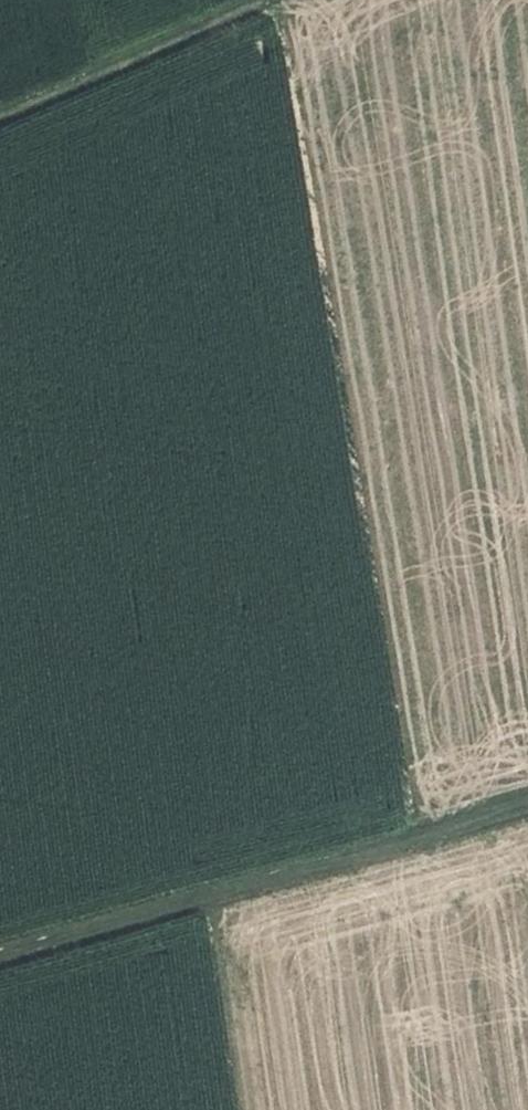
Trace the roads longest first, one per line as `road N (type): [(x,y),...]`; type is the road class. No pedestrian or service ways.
road 1 (track): [(527,804),(0,955)]
road 2 (track): [(260,0),(0,114)]

